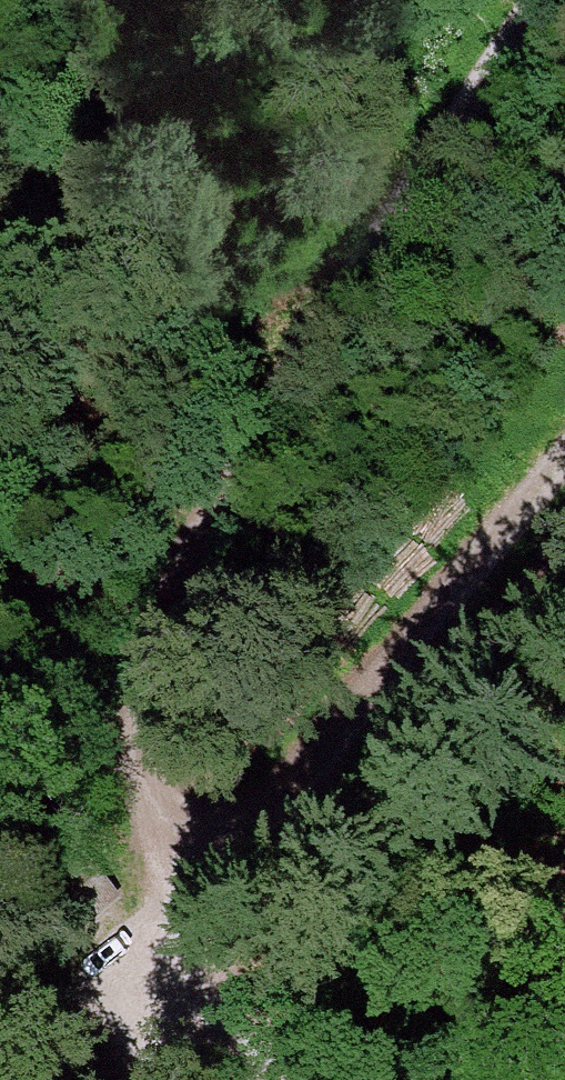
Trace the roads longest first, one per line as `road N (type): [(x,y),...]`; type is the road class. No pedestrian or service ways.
road 1 (track): [(279,1079),(209,1008),(163,930),(133,747),(142,679),(164,600),(220,479),(537,0)]
road 2 (track): [(149,868),(259,817),(319,770),(564,478)]

